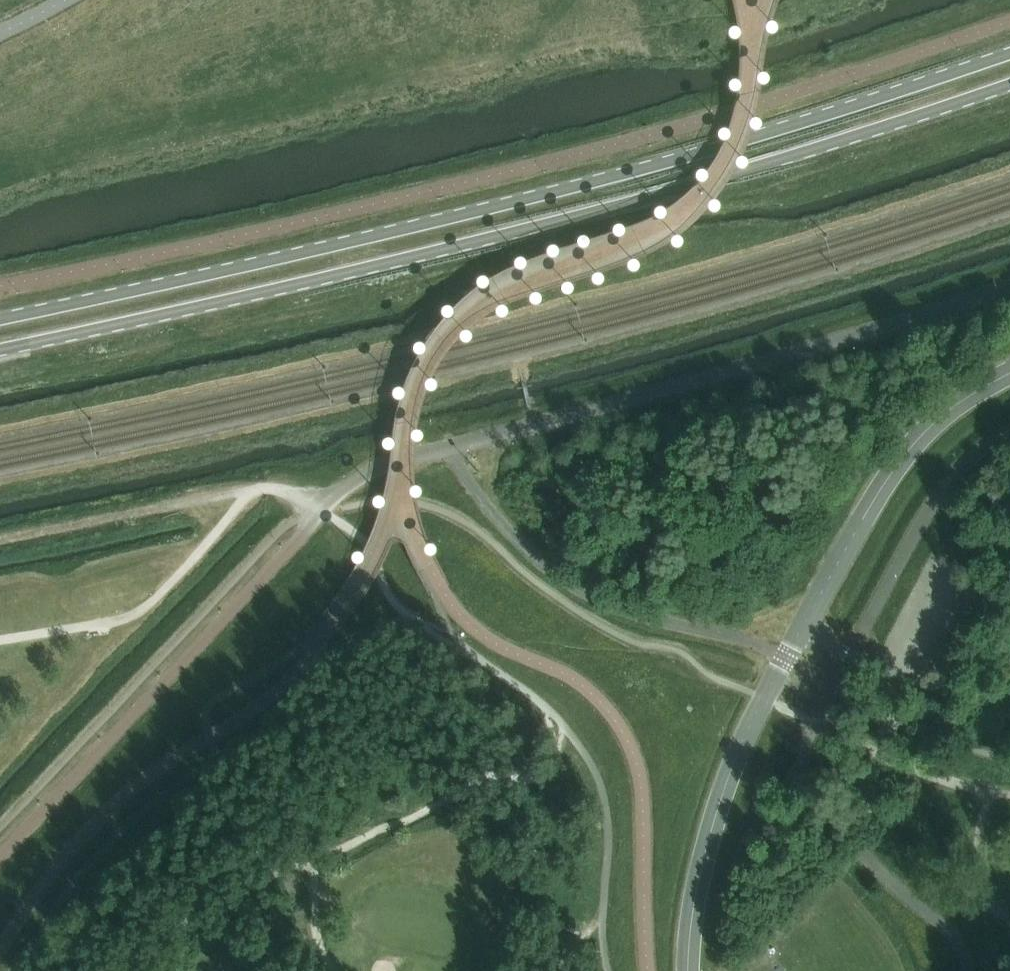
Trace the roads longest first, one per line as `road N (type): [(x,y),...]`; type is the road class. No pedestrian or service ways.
road 1 (secondary): [(0,350),(461,246),(747,169),(1009,80)]
road 2 (secondary): [(1009,51),(617,175),(0,318)]
road 3 (unclassified): [(1009,374),(962,402),(913,446),(803,628),(720,805),(688,970)]
road 4 (track): [(0,545),(245,496)]

